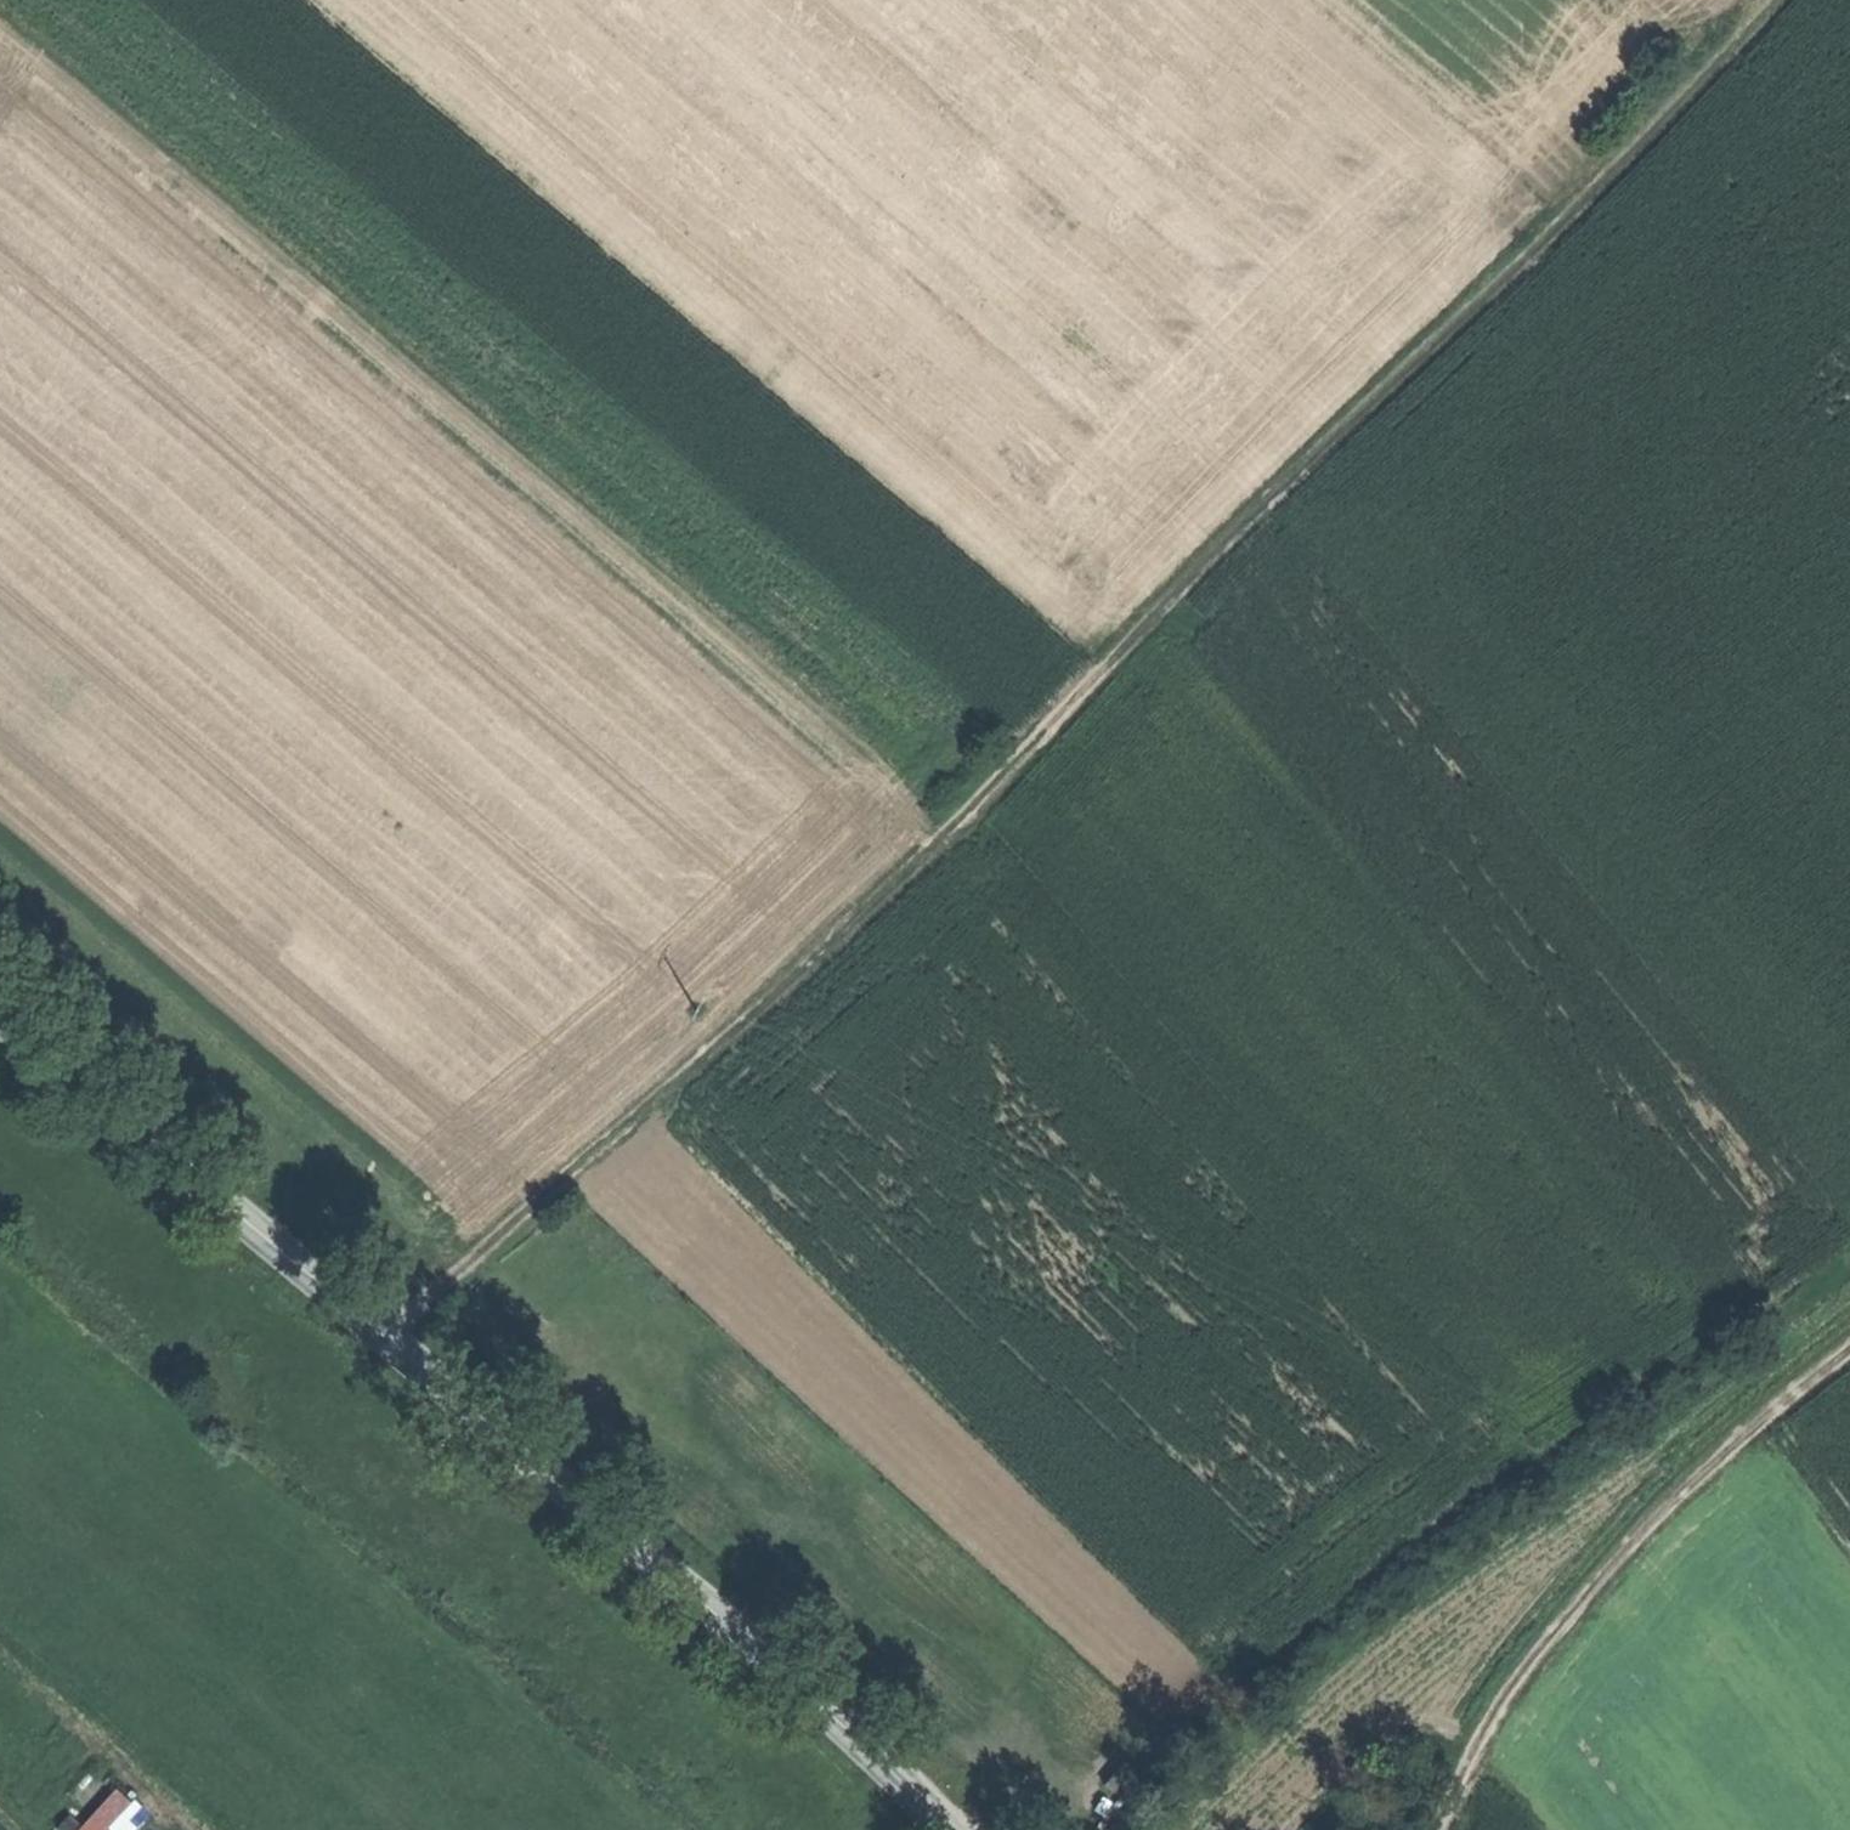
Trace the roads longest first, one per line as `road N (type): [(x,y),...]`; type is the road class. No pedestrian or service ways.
road 1 (track): [(1726,0),(949,801),(390,1324)]
road 2 (secondary): [(952,1829),(879,1753),(390,1324),(0,1004)]
road 3 (track): [(1849,1352),(1647,1528),(1474,1744),(1437,1829)]

